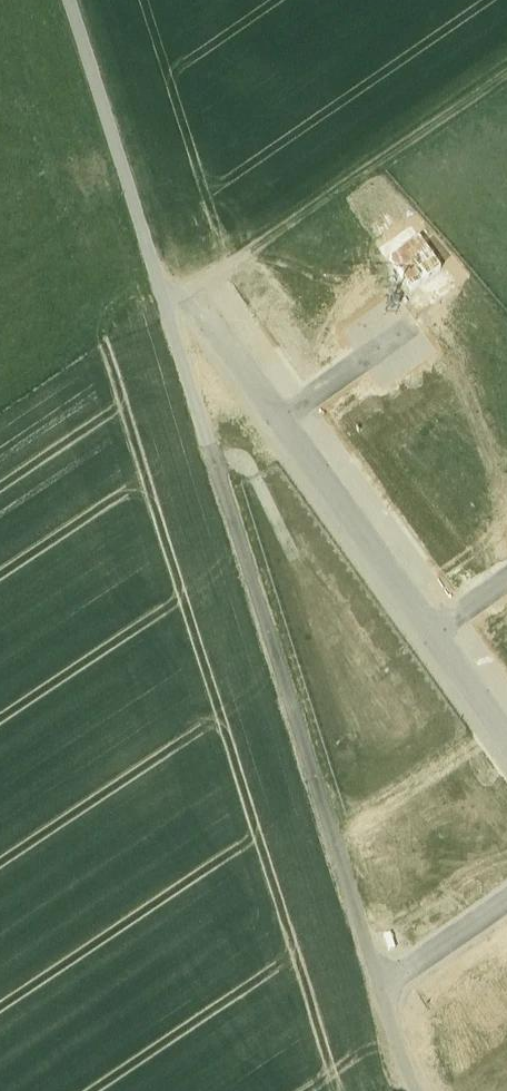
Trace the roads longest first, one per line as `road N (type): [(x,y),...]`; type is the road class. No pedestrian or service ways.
road 1 (track): [(414,1090),(70,0)]
road 2 (residential): [(506,730),(190,296)]
road 3 (track): [(167,304),(190,296),(506,76)]
road 4 (residential): [(506,903),(379,991)]

